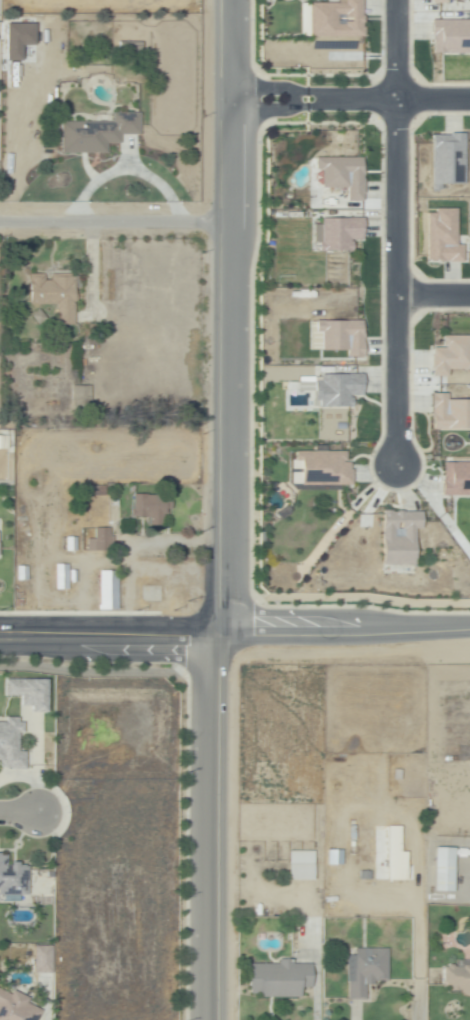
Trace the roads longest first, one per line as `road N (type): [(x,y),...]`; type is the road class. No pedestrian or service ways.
road 1 (tertiary): [(210,1019),(210,675),(233,601),(232,0)]
road 2 (tertiary): [(469,628),(258,628),(193,650),(0,648)]
road 3 (residential): [(391,0),(392,467)]
road 4 (residential): [(469,101),(232,104)]
road 5 (residential): [(232,221),(0,222)]

